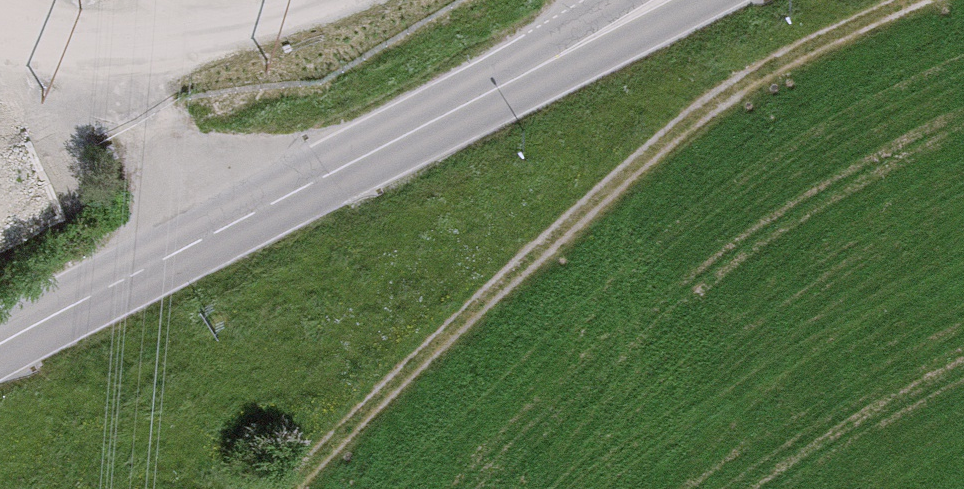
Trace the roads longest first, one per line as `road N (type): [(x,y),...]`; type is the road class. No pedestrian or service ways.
road 1 (track): [(294,488),(693,118),(915,0)]
road 2 (primary): [(0,342),(649,0)]

